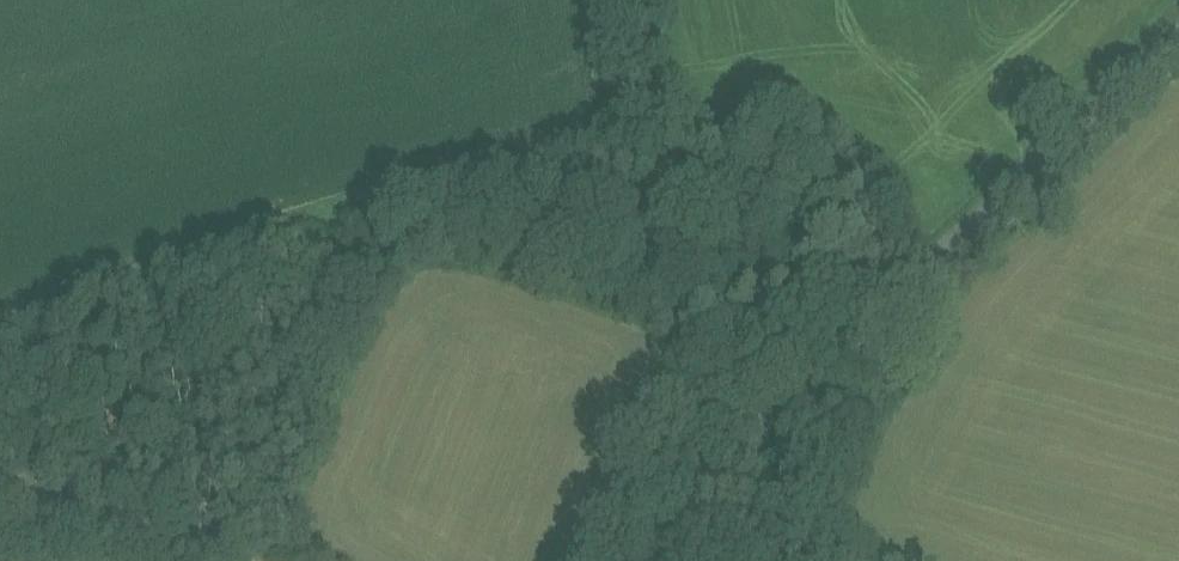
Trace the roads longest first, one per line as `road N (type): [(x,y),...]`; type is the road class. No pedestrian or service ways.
road 1 (unclassified): [(652,560),(743,455),(1178,30)]
road 2 (track): [(0,480),(238,560)]

